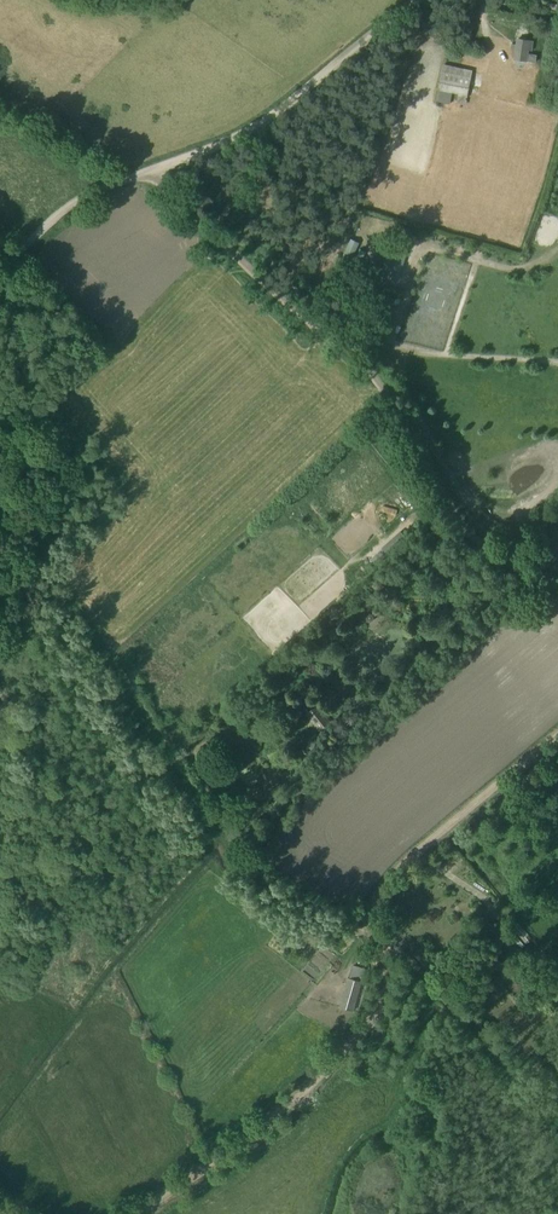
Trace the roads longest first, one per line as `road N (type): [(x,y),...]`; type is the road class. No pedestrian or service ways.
road 1 (track): [(141,1213),(284,1114),(363,1032),(384,983),(373,919),(404,854),(557,736)]
road 2 (track): [(146,171),(224,251),(350,352),(480,546),(557,583)]
road 3 (unclassified): [(125,178),(249,130),(422,0)]
road 4 (track): [(557,1139),(431,983),(375,932)]
road 5 (track): [(0,271),(72,204),(125,178)]

